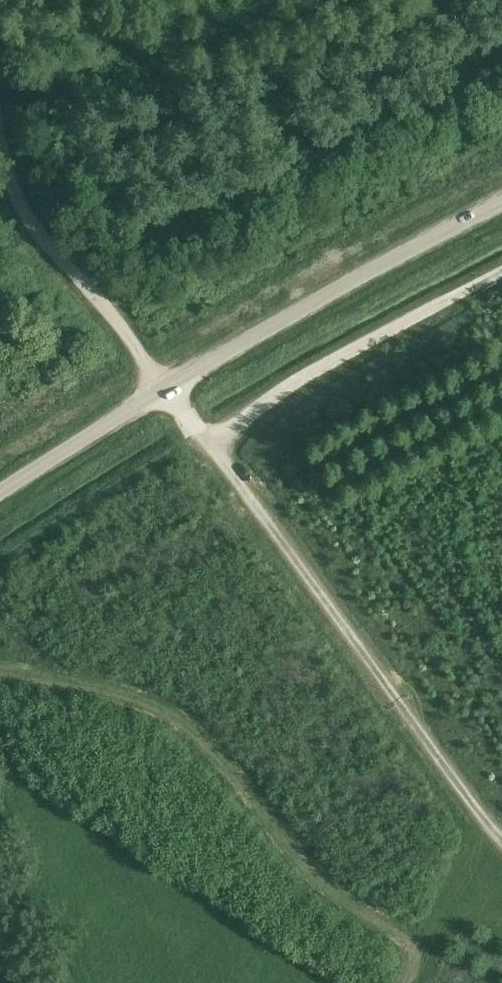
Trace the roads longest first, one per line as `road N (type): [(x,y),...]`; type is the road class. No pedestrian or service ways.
road 1 (track): [(501,865),(449,815),(259,507),(120,318),(45,236),(0,83)]
road 2 (unclassified): [(0,492),(163,384),(501,207)]
road 3 (track): [(0,664),(135,701),(237,773)]

